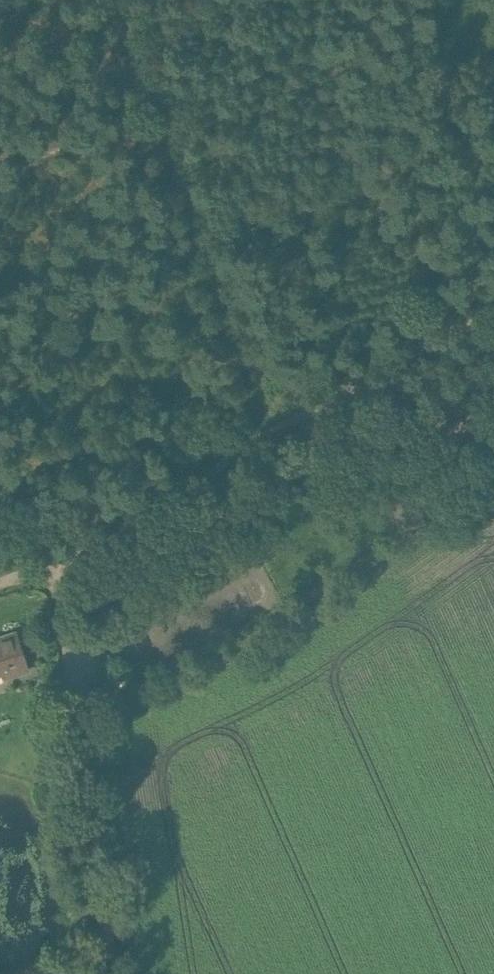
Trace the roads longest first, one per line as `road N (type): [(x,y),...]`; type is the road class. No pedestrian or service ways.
road 1 (track): [(269,436),(110,0)]
road 2 (track): [(116,973),(53,567)]
road 3 (track): [(0,471),(87,392),(241,359)]
road 4 (track): [(269,436),(53,567)]
road 5 (track): [(493,308),(348,389)]

